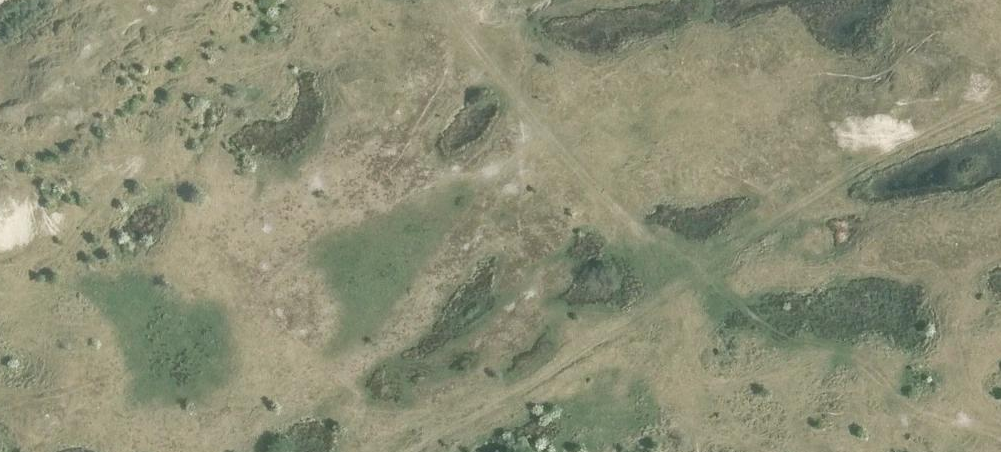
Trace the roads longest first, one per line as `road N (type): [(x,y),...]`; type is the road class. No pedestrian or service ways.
road 1 (track): [(383,451),(705,270),(910,134),(1000,93)]
road 2 (track): [(705,270),(521,108),(458,0)]

